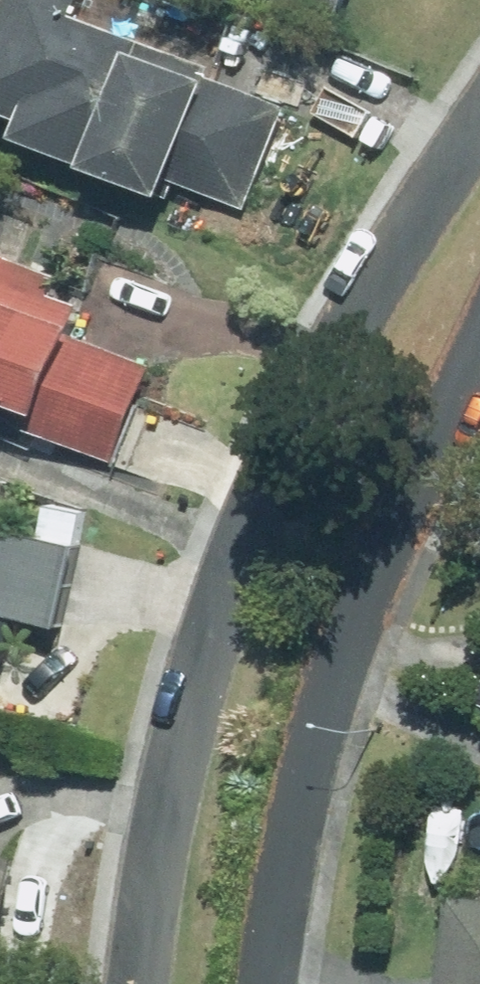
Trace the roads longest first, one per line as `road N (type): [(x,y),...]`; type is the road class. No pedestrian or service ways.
road 1 (residential): [(131,983),(179,728),(237,533),(408,224),(479,124)]
road 2 (residential): [(479,387),(341,669),(300,837),(277,983)]

